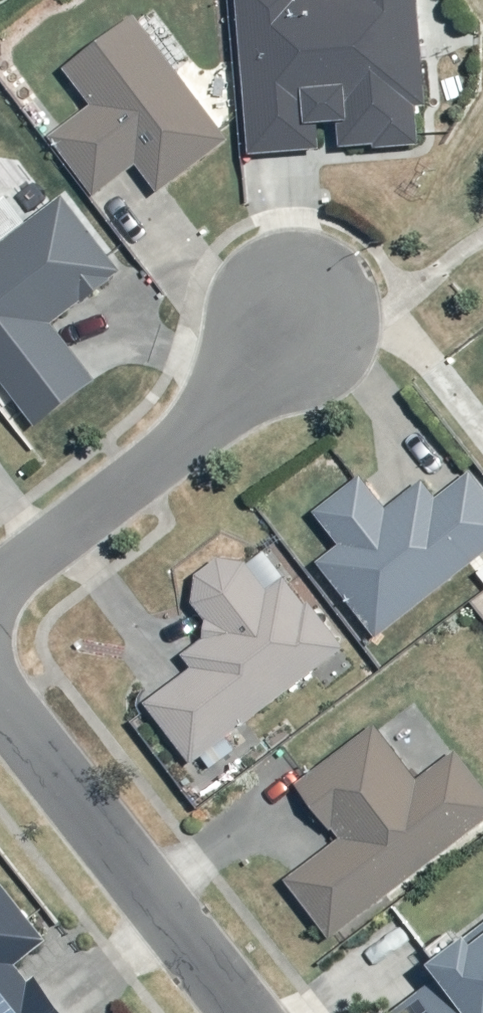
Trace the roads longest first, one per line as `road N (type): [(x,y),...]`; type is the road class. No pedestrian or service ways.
road 1 (residential): [(245,1012),(0,697)]
road 2 (residential): [(294,315),(196,429),(0,581)]

